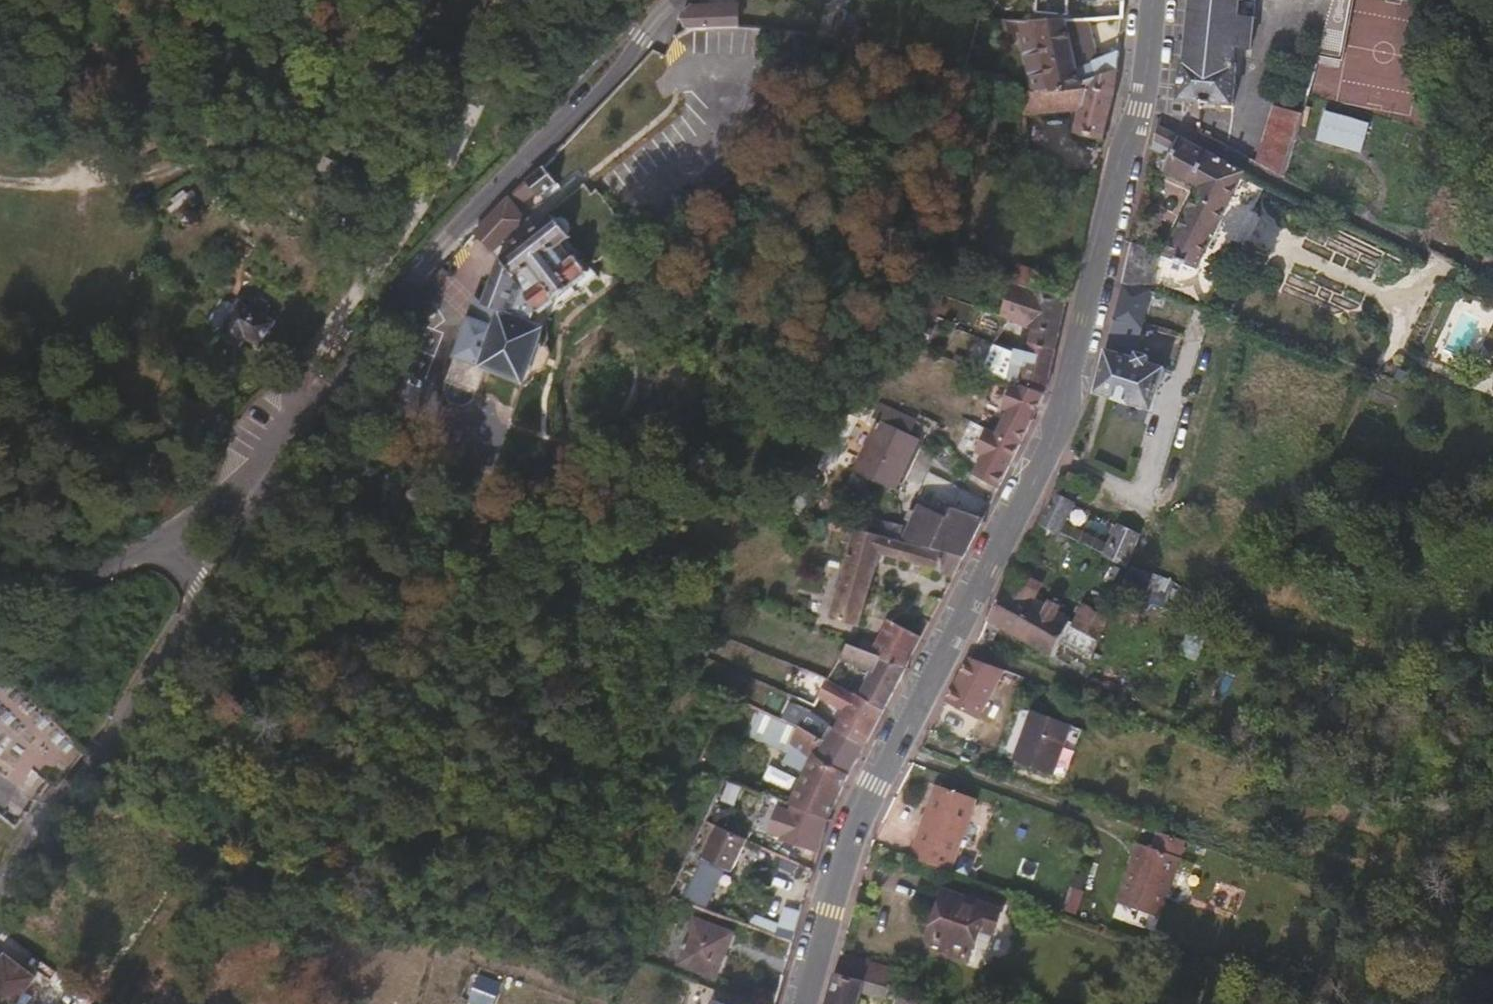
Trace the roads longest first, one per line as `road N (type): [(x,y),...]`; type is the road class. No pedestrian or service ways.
road 1 (tertiary): [(805,1003),(855,829),(1051,444),(1117,172),(1143,105),(1155,0)]
road 2 (unclassified): [(677,0),(416,270),(320,416)]
road 3 (unclassified): [(203,599),(100,767),(0,904)]
road 4 (unclassified): [(320,416),(203,599)]
road 5 (unclassified): [(320,416),(154,545)]
road 6 (unclassified): [(154,545),(102,567),(61,571),(0,554)]

